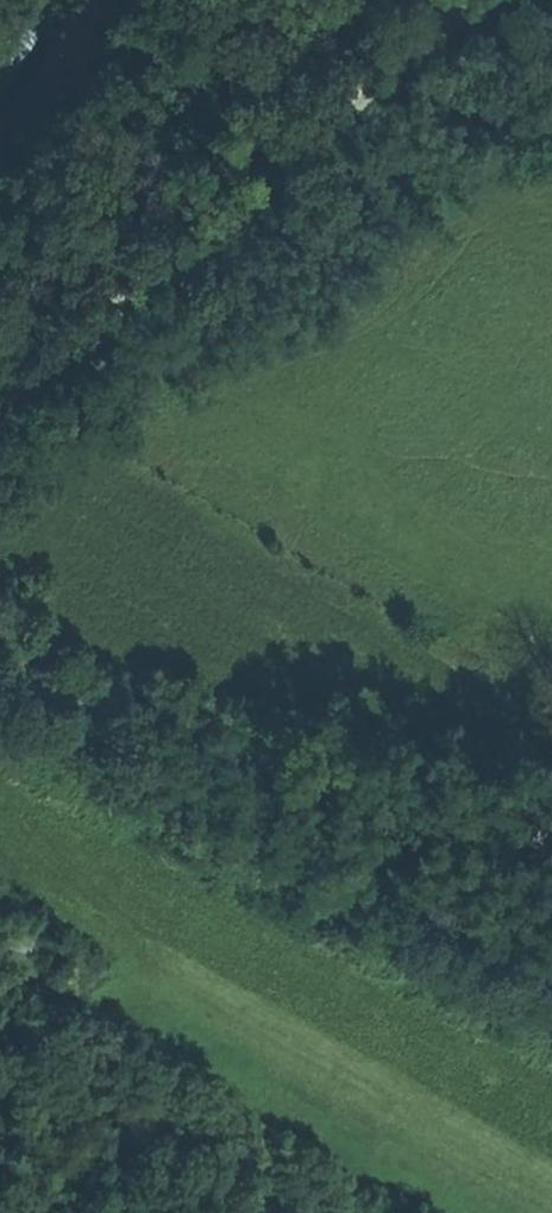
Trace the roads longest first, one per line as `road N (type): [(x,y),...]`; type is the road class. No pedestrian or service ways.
road 1 (track): [(0,659),(137,721),(551,850)]

